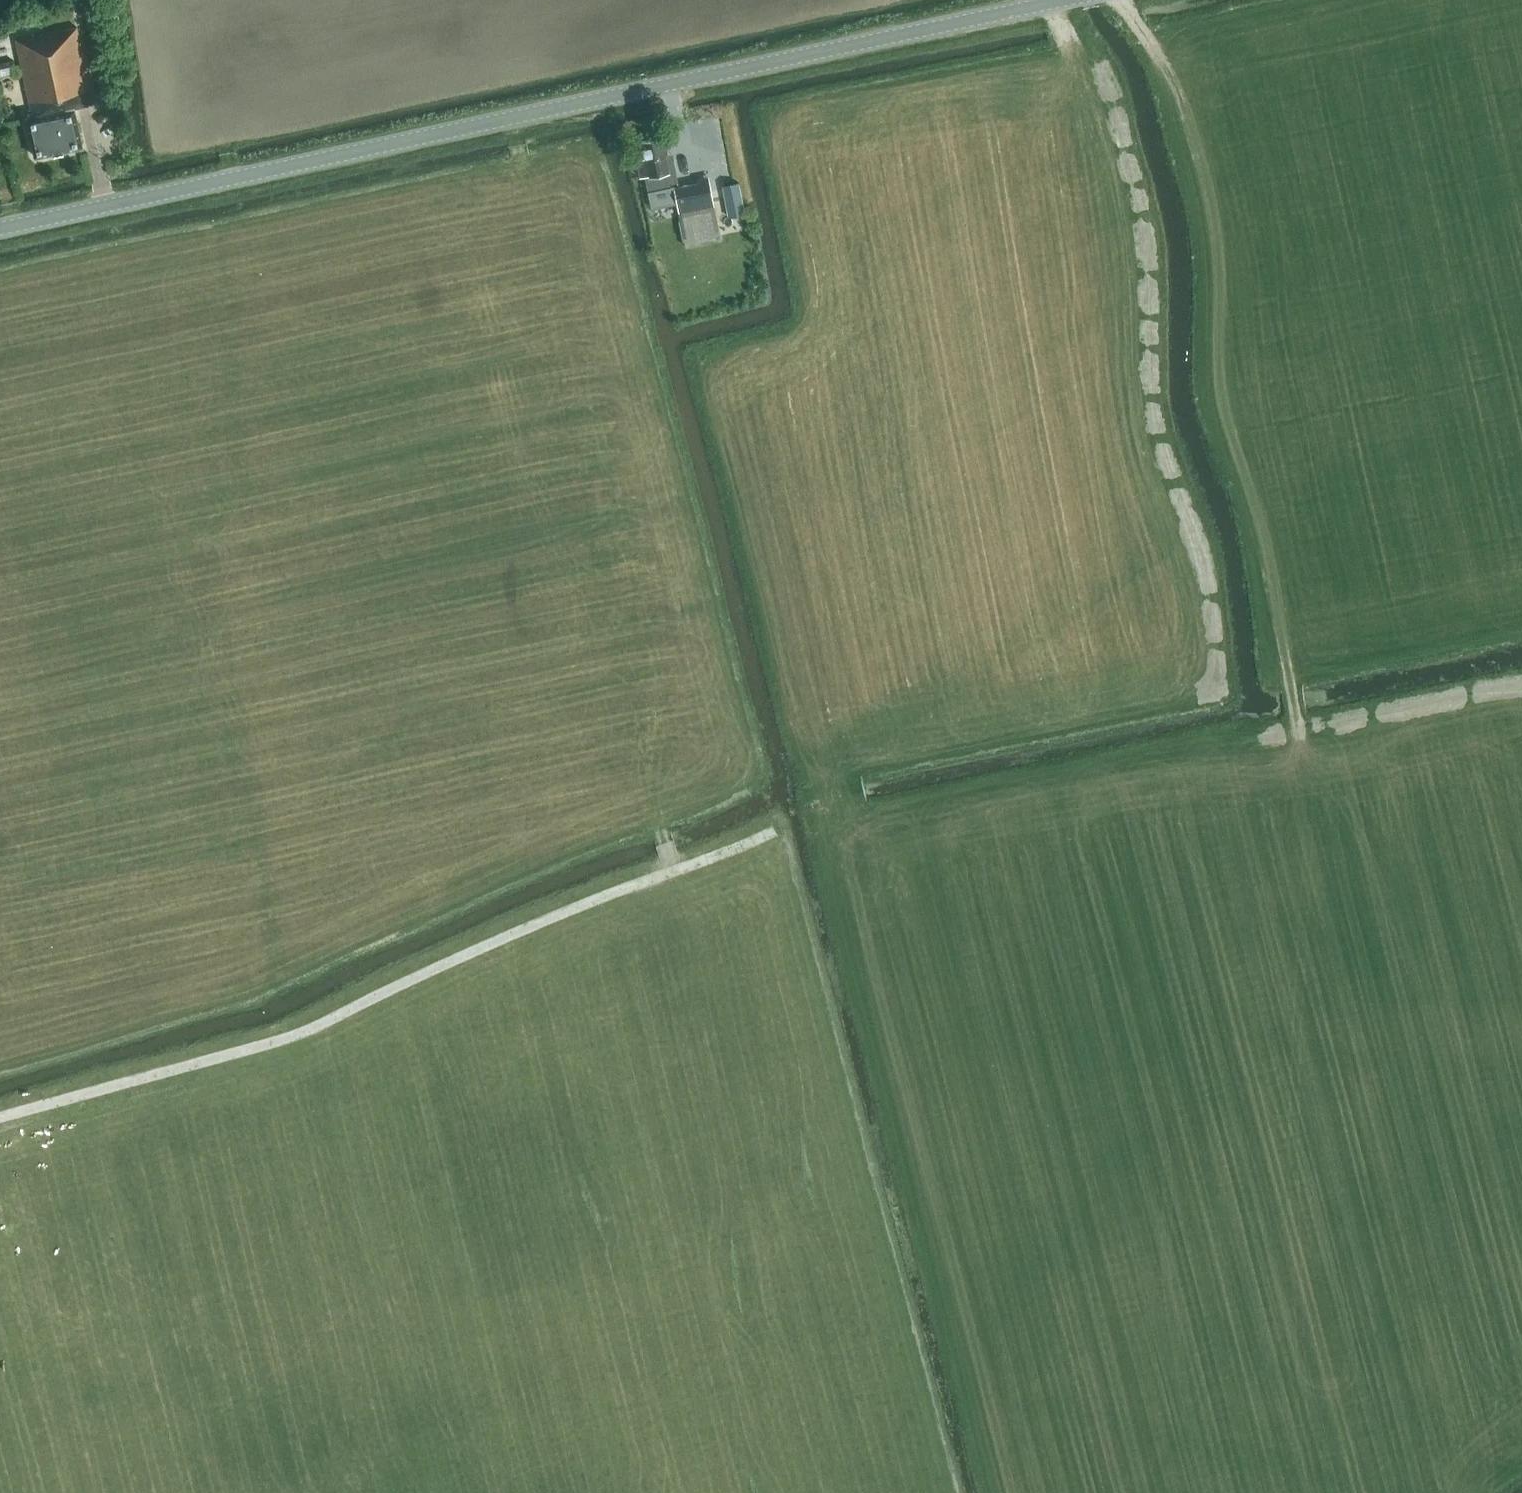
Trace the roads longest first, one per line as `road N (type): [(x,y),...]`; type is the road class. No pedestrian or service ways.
road 1 (tertiary): [(0,227),(1056,0)]

